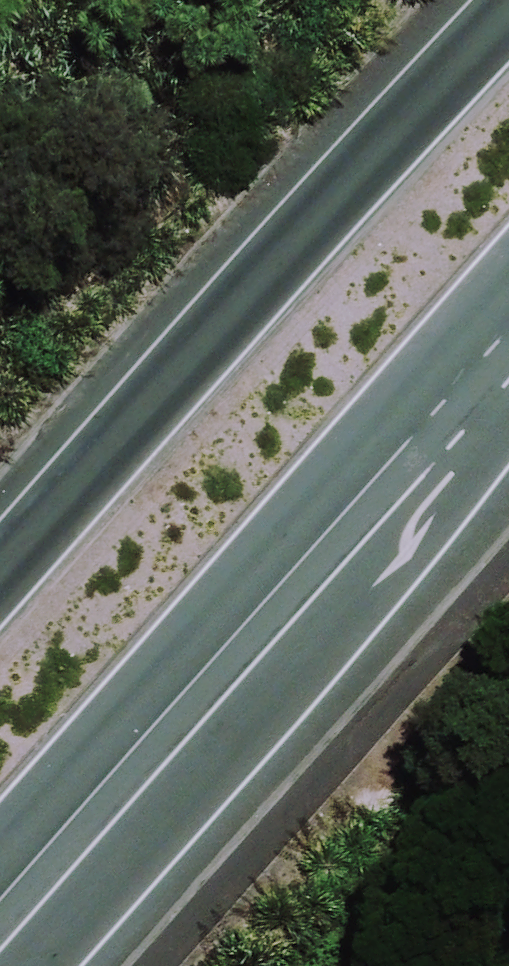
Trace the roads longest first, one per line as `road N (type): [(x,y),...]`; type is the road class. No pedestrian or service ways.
road 1 (tertiary): [(508,343),(0,940)]
road 2 (tertiary): [(0,573),(508,2)]

